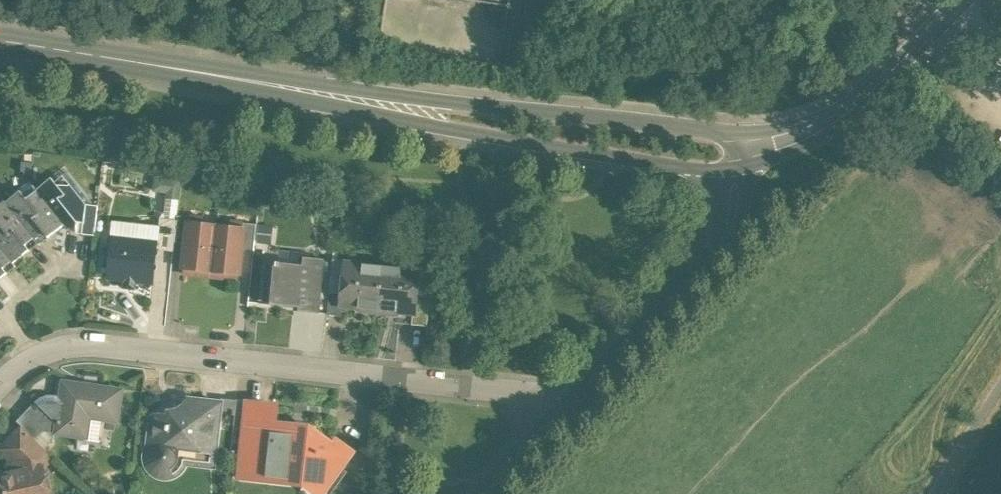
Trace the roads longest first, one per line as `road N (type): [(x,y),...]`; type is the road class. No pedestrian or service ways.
road 1 (secondary): [(0,36),(617,135)]
road 2 (residential): [(0,391),(38,356),(89,347),(470,386),(562,413)]
road 3 (residential): [(562,413),(720,250),(732,213),(732,150)]
road 4 (secondary): [(965,0),(865,100),(807,137),(732,150)]
road 5 (track): [(805,0),(902,13),(932,33)]
road 6 (track): [(1000,386),(934,493)]

